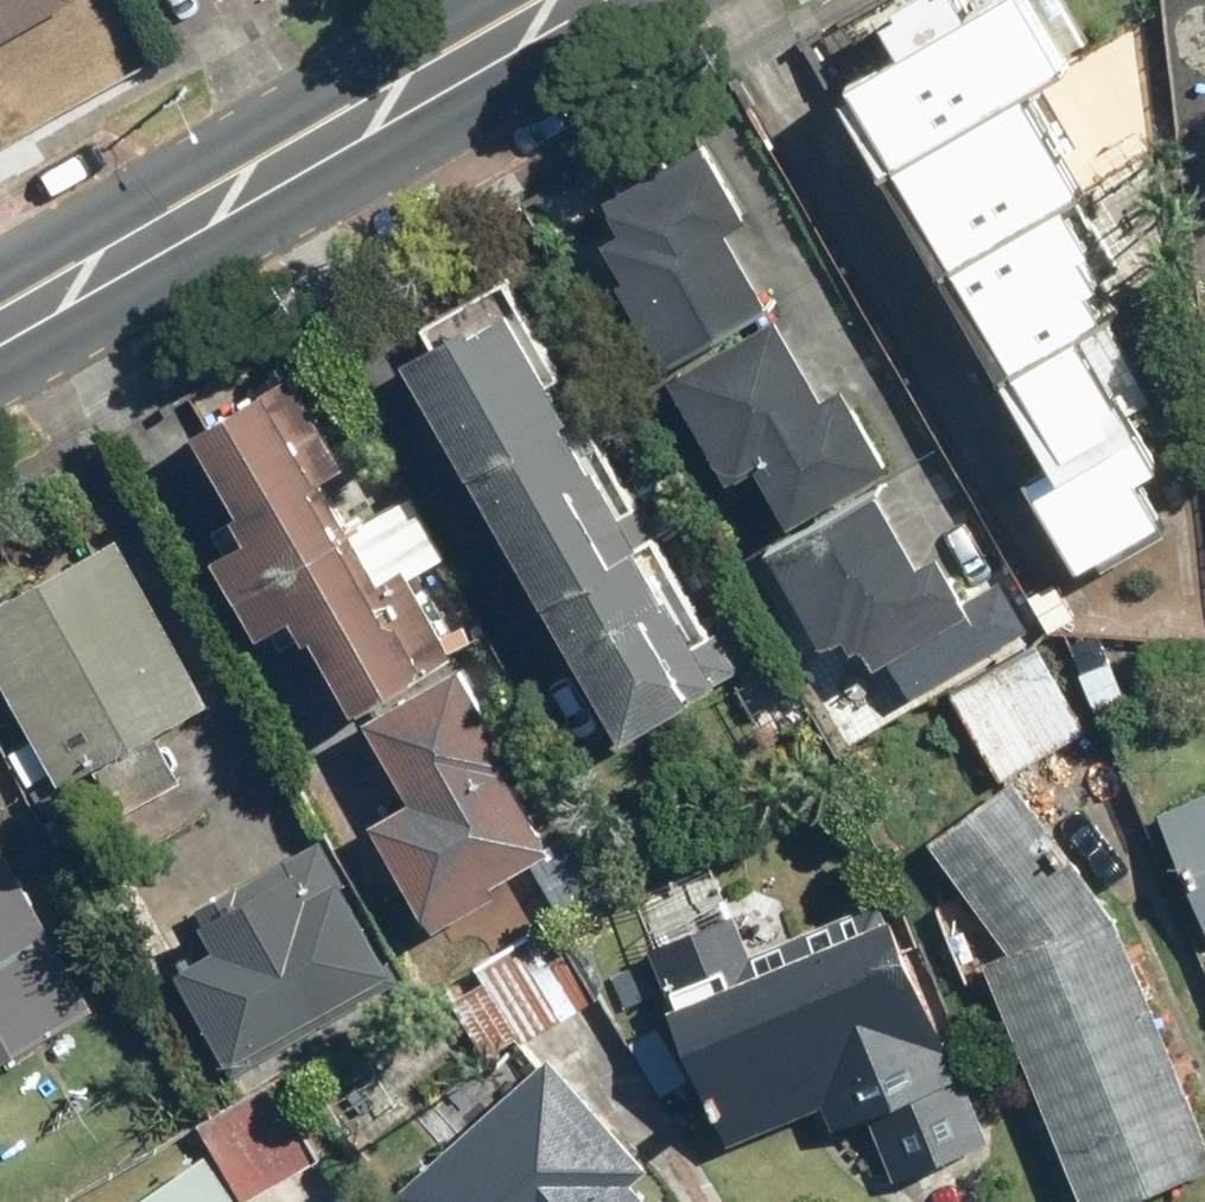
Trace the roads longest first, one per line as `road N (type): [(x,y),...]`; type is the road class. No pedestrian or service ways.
road 1 (secondary): [(0,326),(573,0)]

